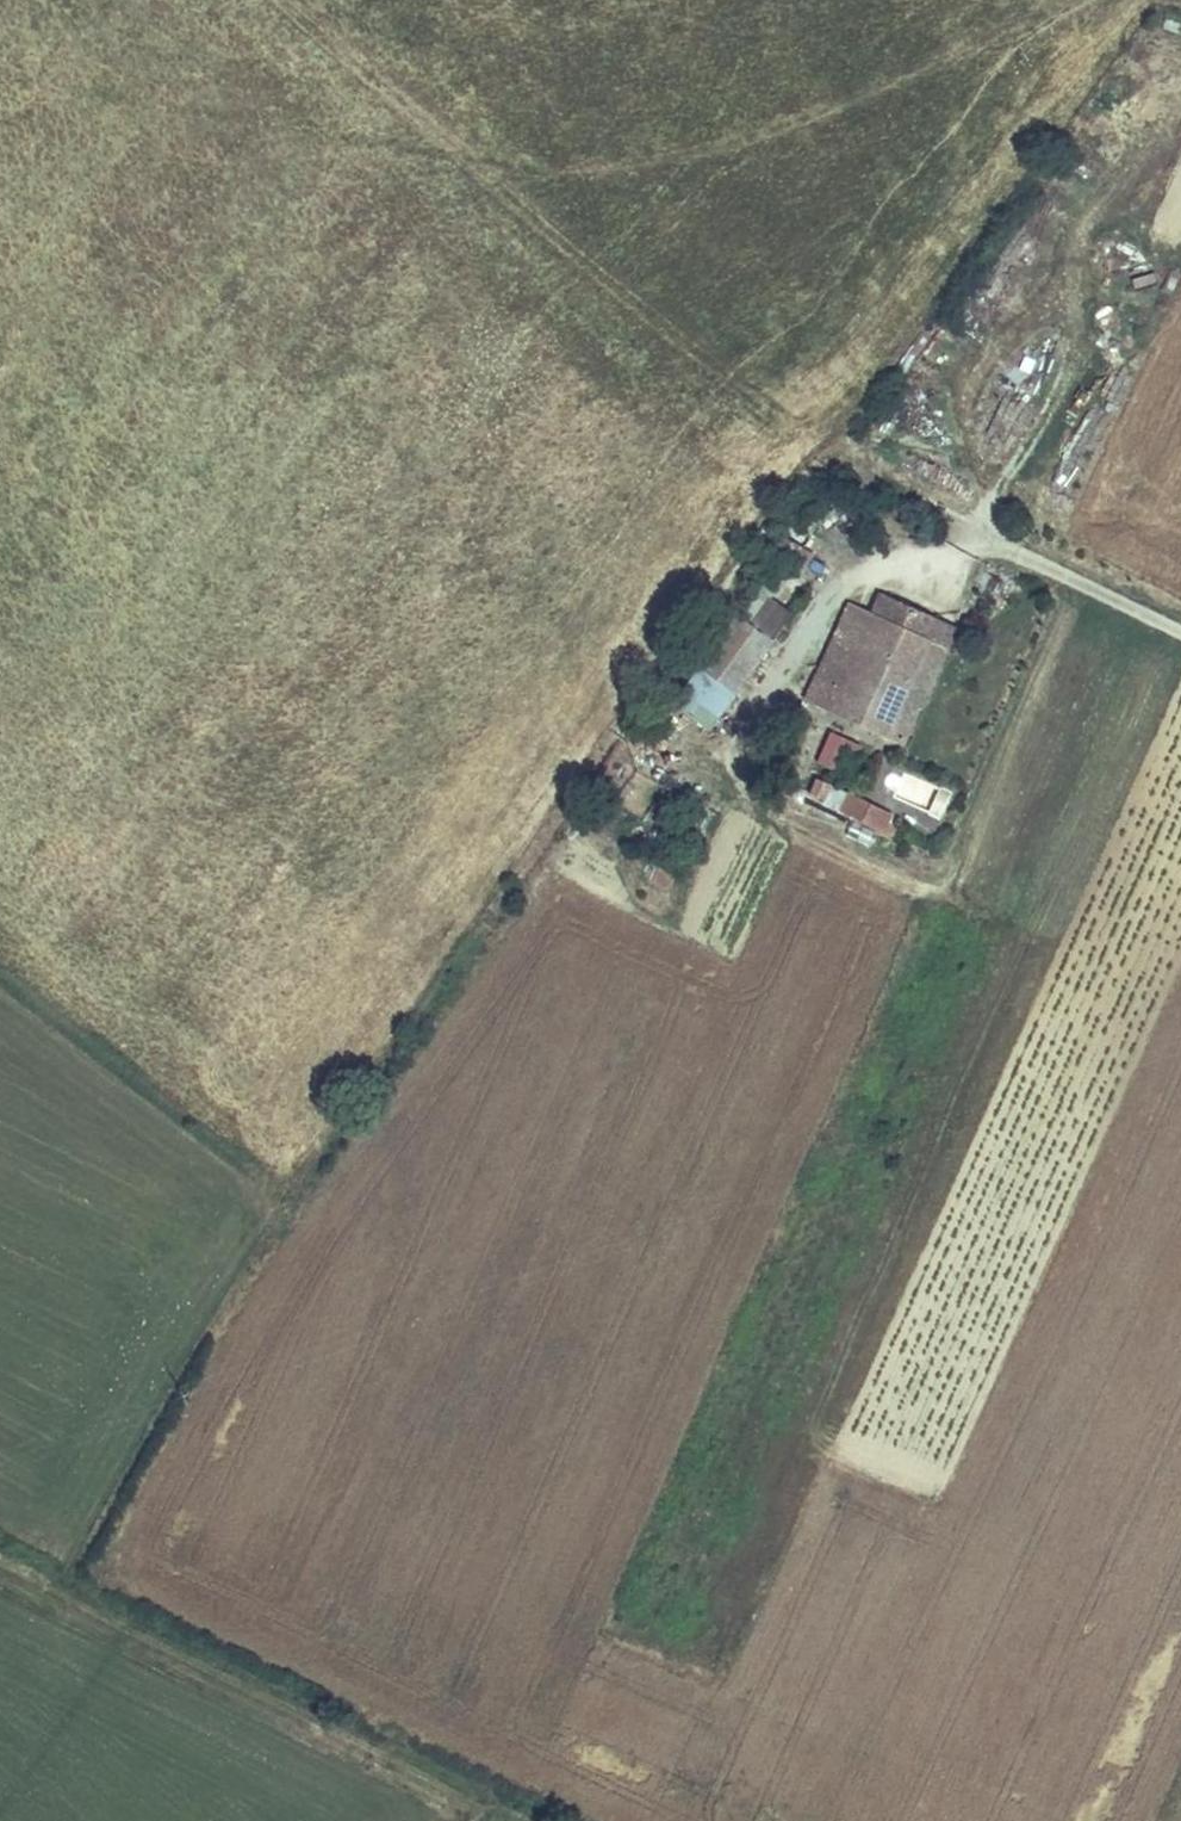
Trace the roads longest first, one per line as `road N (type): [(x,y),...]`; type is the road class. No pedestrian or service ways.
road 1 (track): [(289,0),(795,432),(937,502),(1010,550)]

